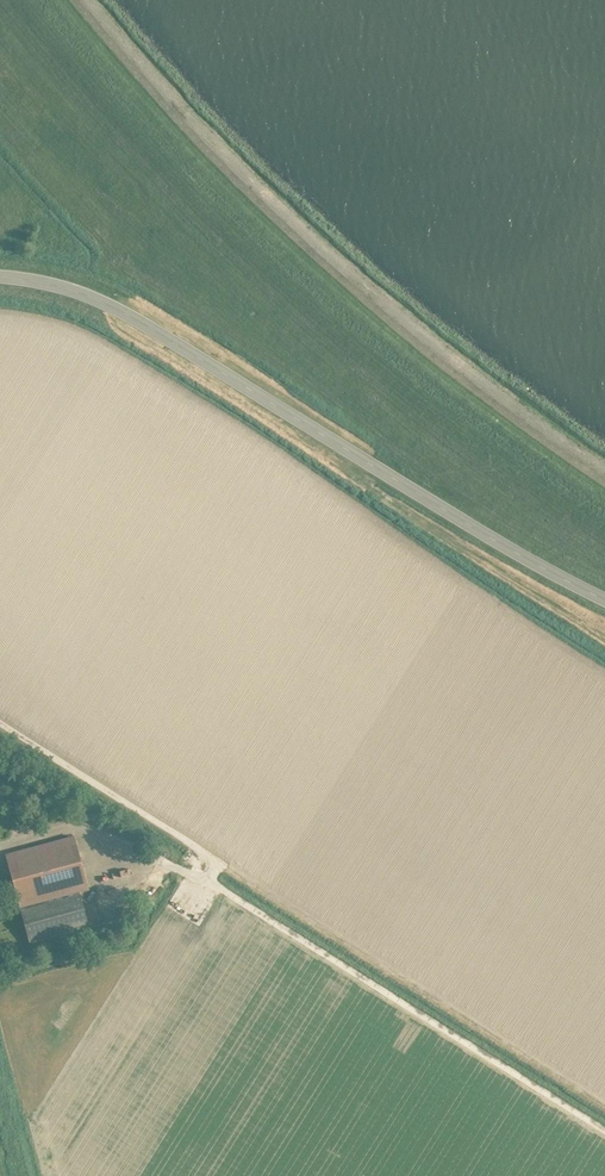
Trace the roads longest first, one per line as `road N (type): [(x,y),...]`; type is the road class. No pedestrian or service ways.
road 1 (tertiary): [(604,600),(343,450),(165,336),(78,291),(0,275)]

